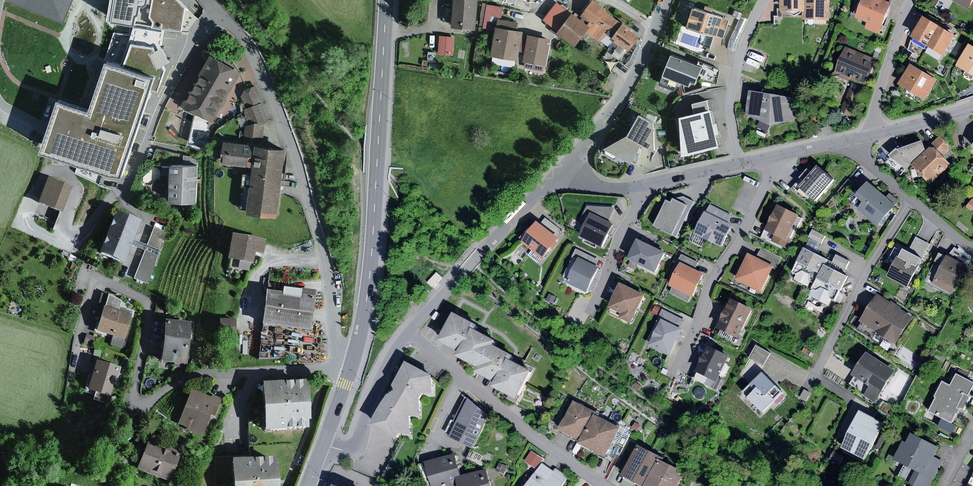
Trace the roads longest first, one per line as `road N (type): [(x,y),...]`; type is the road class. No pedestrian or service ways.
road 1 (primary): [(323,444),(367,296),(386,0)]
road 2 (residential): [(607,485),(407,333)]
road 3 (tertiary): [(407,333),(565,167)]
road 4 (tertiary): [(565,167),(621,99),(665,0)]
road 5 (residential): [(565,167),(582,181),(628,189),(740,165)]
road 6 (residential): [(740,165),(729,101),(763,0)]
road 7 (residential): [(855,139),(865,160),(972,251)]
road 8 (tertiary): [(323,444),(338,449),(358,441),(407,333)]
road 9 (residential): [(911,0),(875,105),(875,135)]

